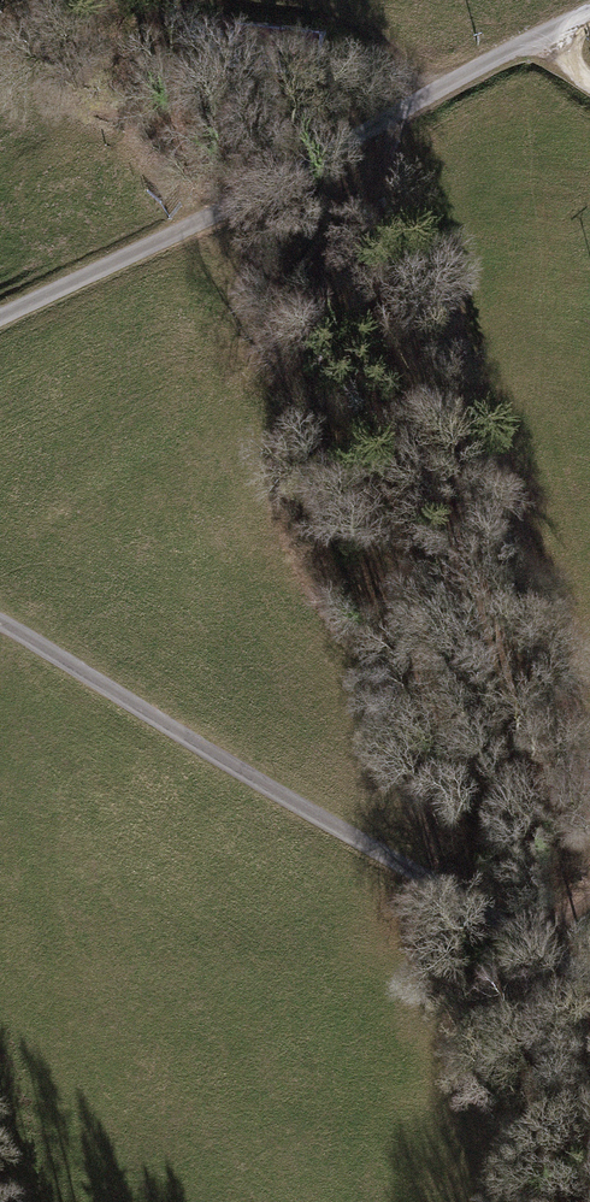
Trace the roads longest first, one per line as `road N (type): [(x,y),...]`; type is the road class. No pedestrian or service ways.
road 1 (unclassified): [(589,974),(0,621)]
road 2 (track): [(589,774),(496,451),(375,128)]
road 3 (unclassified): [(0,316),(214,214),(589,11)]
road 4 (track): [(240,0),(307,9),(371,31),(431,94)]

